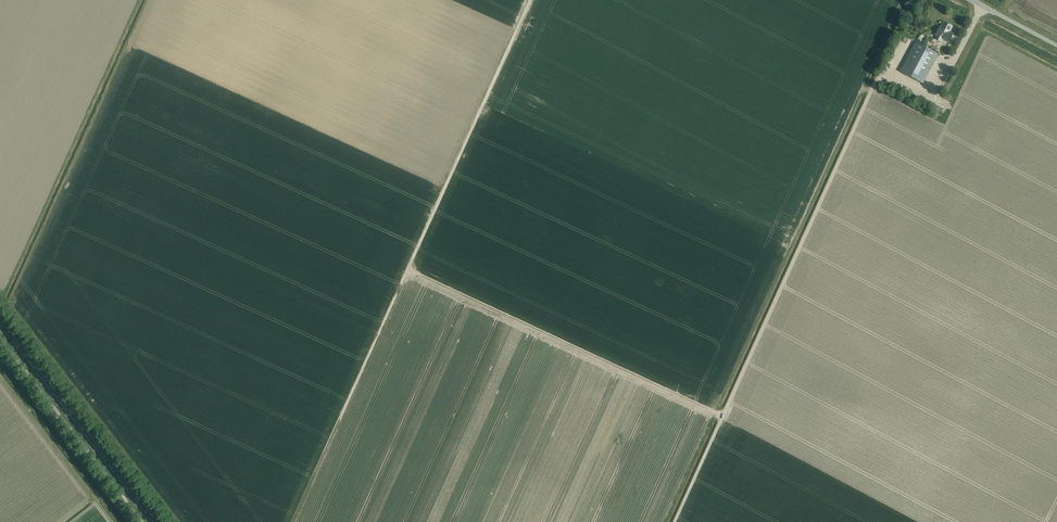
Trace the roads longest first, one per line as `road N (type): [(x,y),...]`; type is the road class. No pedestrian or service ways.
road 1 (secondary): [(152,521),(0,321)]

